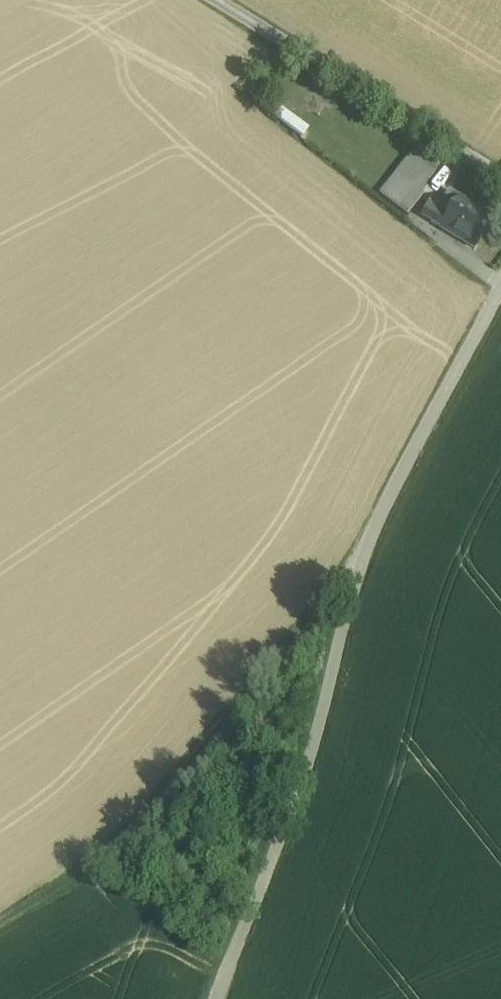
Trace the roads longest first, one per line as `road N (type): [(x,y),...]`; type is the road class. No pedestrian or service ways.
road 1 (unclassified): [(500,285),(351,576),(326,698),(216,998)]
road 2 (track): [(351,576),(98,874),(0,923)]
road 3 (track): [(500,178),(218,0)]

